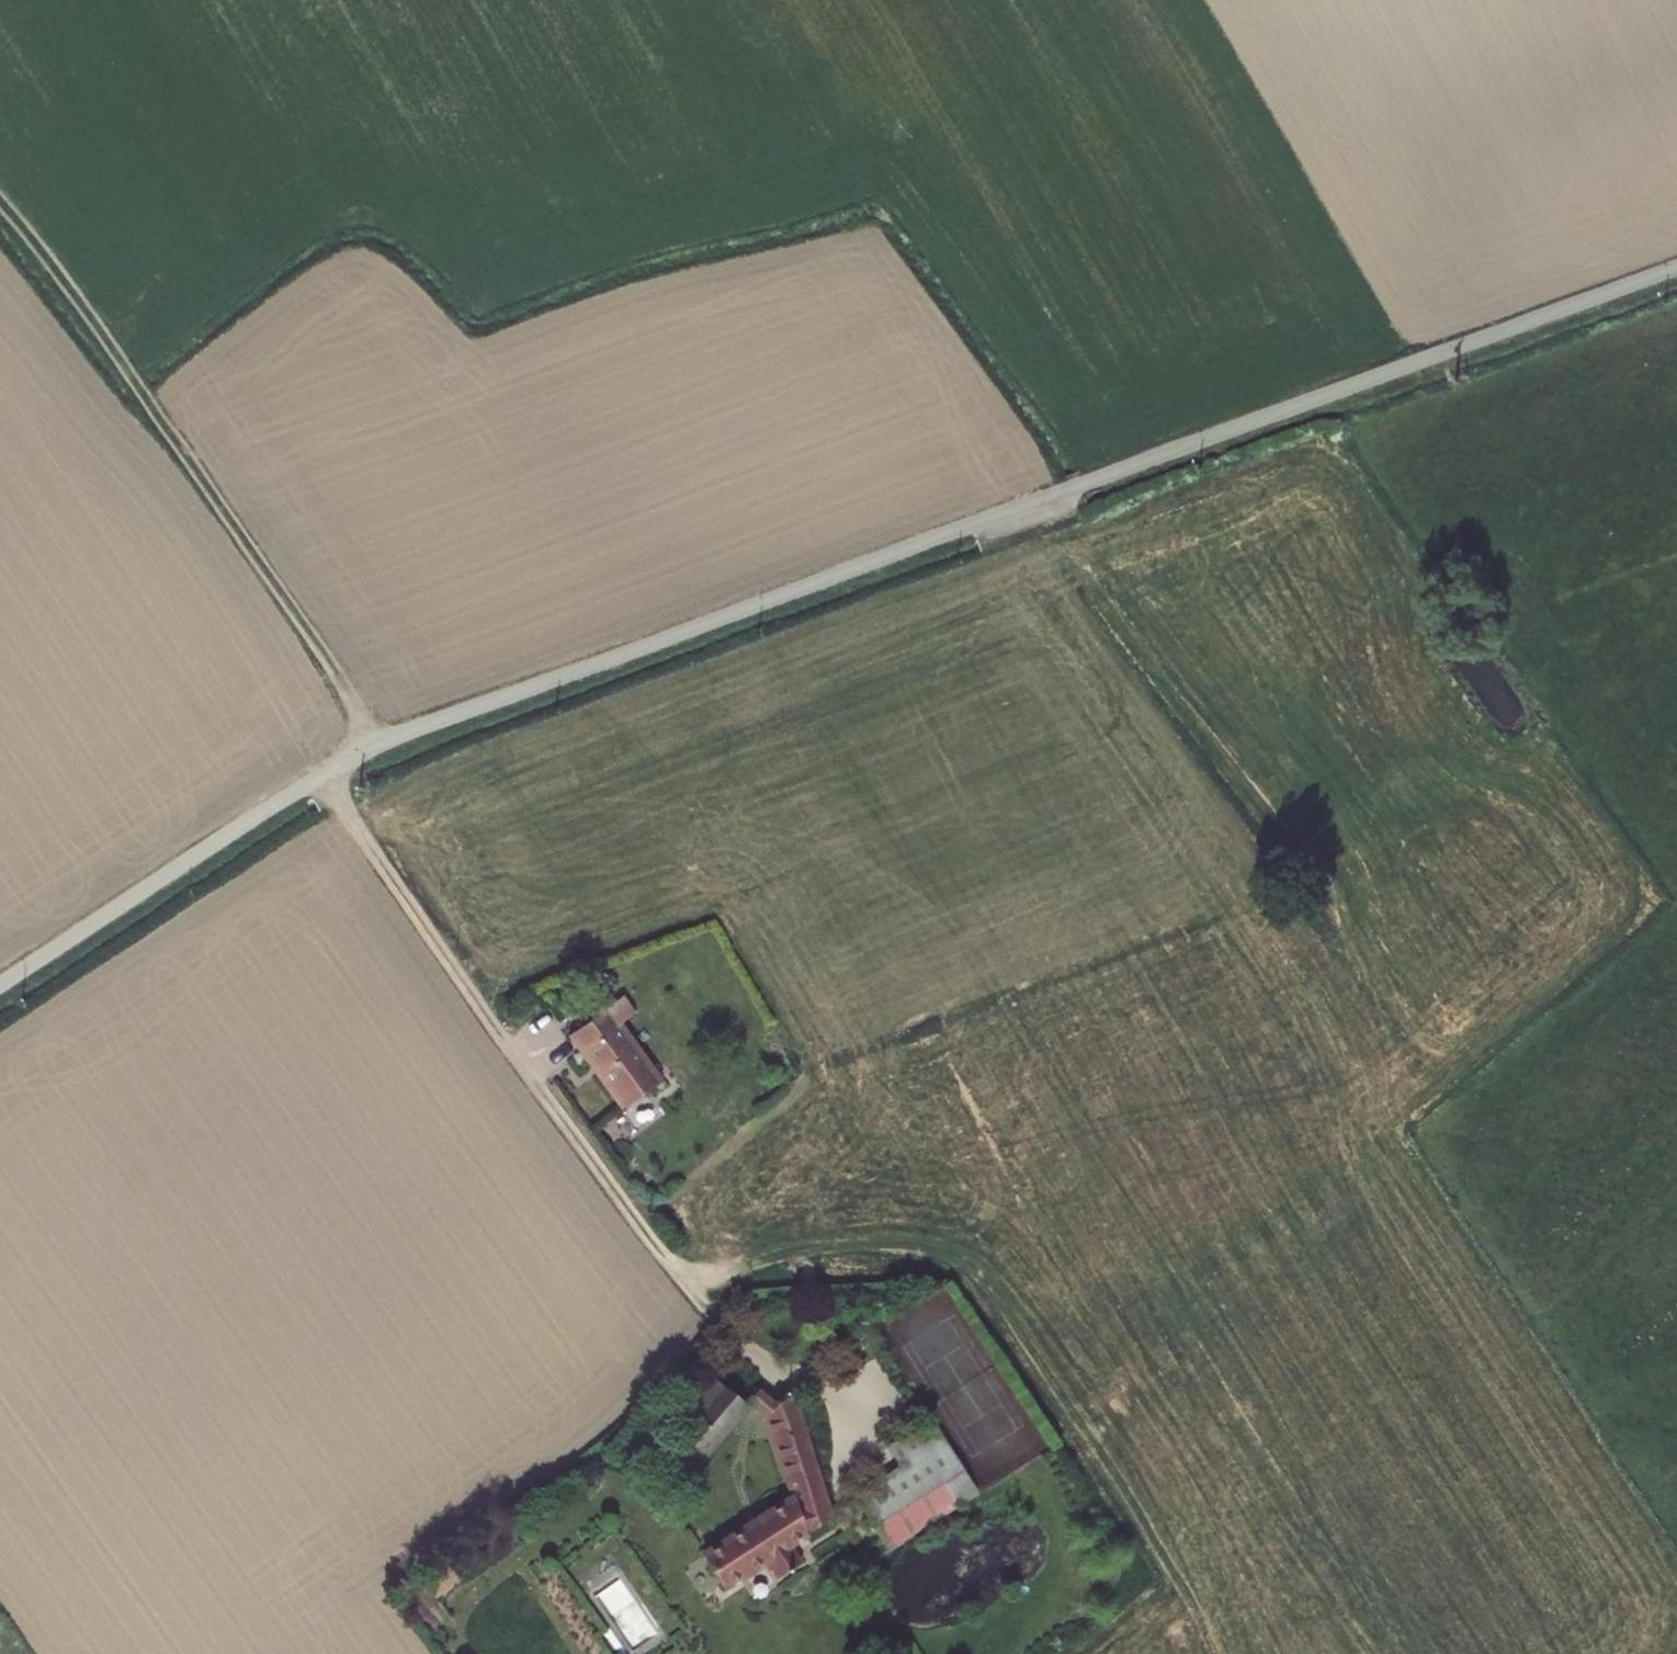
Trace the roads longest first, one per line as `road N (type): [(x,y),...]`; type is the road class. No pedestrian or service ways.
road 1 (unclassified): [(0,985),(319,776),(389,740),(1676,269)]

